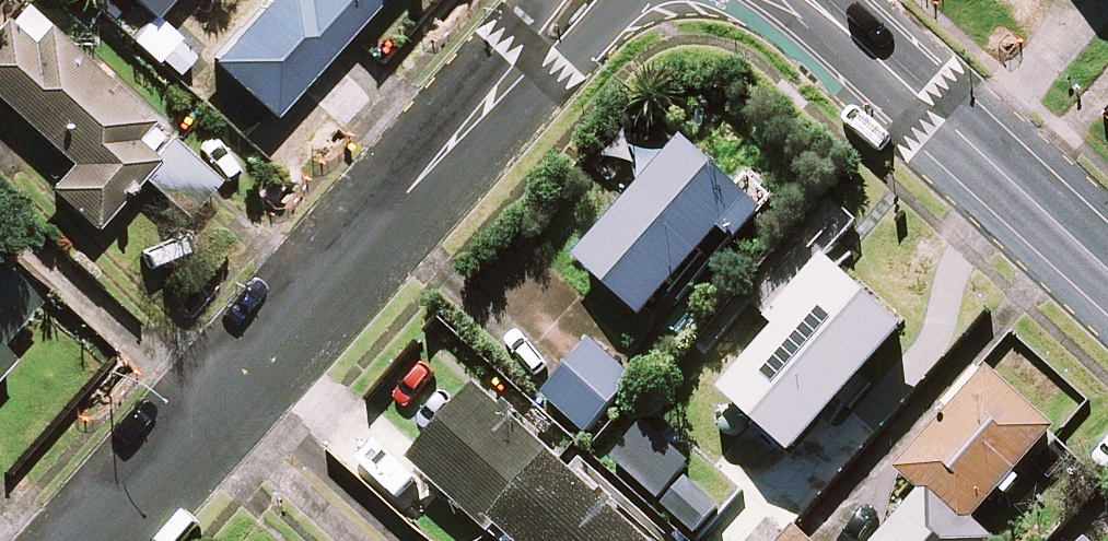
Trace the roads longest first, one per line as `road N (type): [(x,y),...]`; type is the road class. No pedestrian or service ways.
road 1 (residential): [(93,540),(580,0)]
road 2 (residential): [(813,0),(1107,267)]

